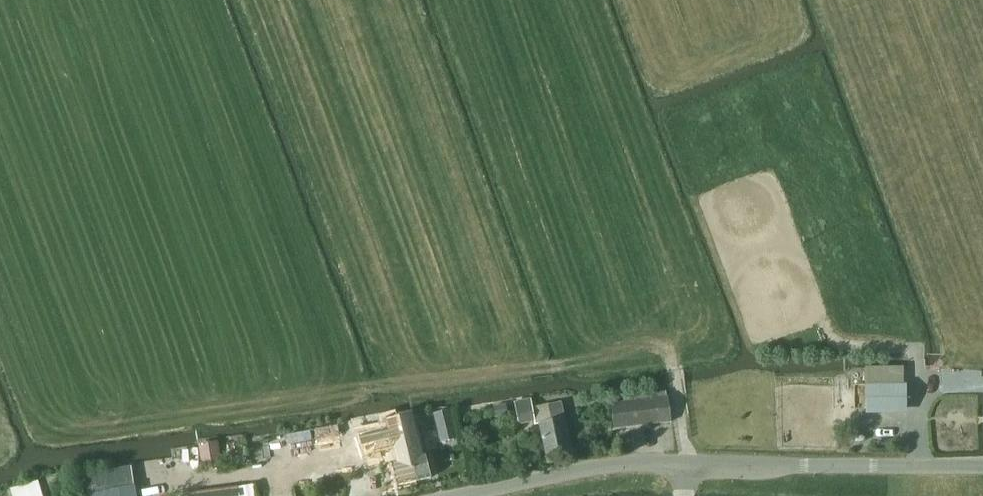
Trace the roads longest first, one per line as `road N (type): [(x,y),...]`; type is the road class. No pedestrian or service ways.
road 1 (unclassified): [(982,467),(608,471),(484,495)]

